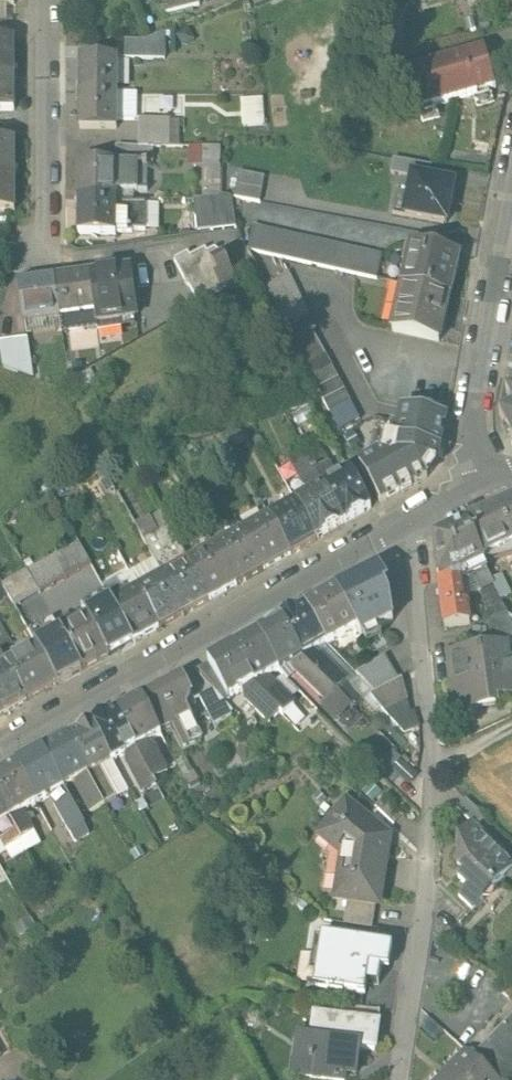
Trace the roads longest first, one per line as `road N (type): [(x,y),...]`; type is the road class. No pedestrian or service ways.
road 1 (residential): [(398,1079),(427,865),(429,782),(407,527)]
road 2 (residential): [(407,527),(0,752)]
road 3 (residential): [(42,0),(43,257),(12,258)]
road 4 (residential): [(461,498),(511,232)]

